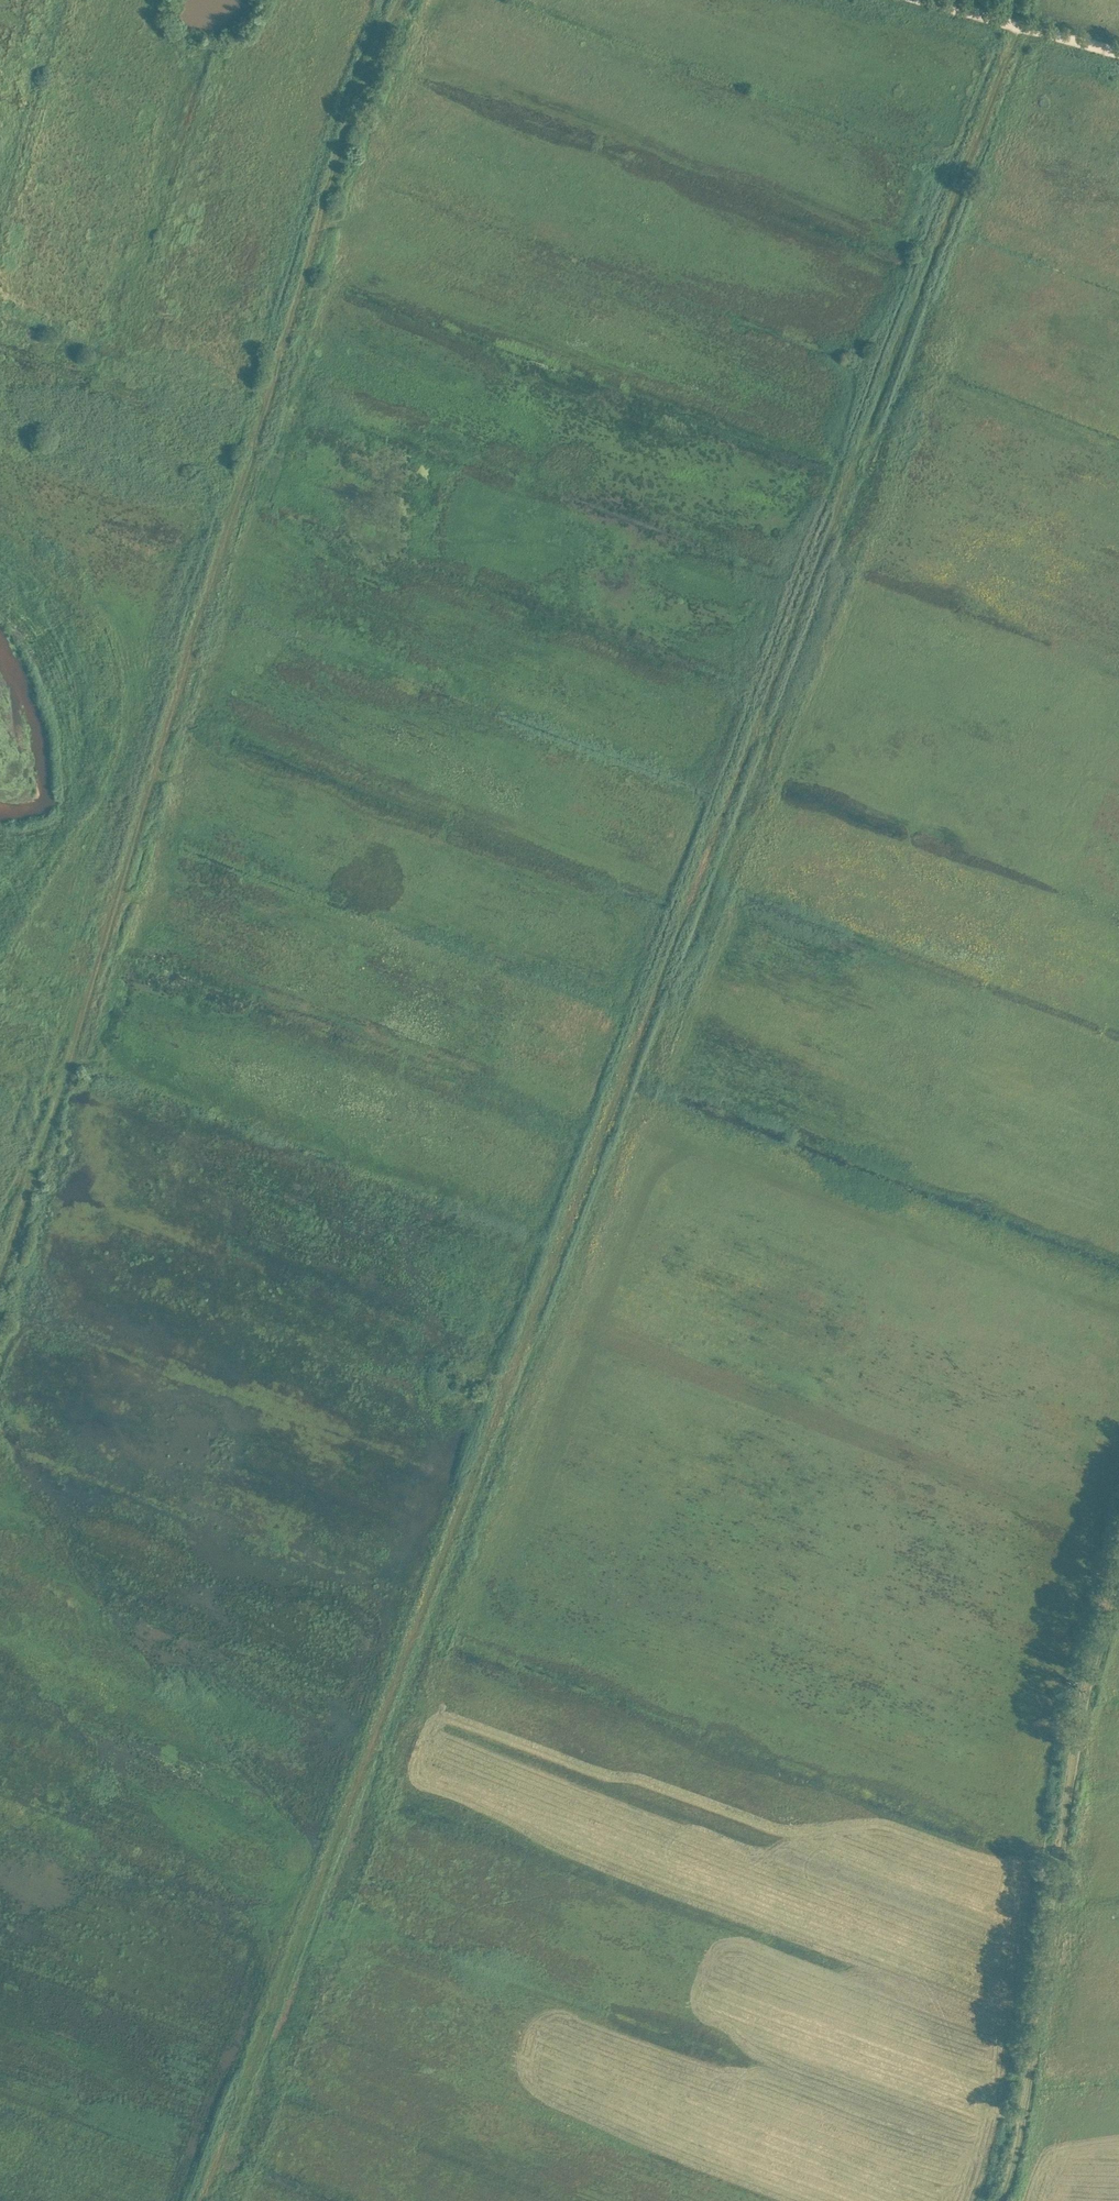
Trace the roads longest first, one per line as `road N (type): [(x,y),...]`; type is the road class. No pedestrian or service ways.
road 1 (track): [(198,2200),(1017,28)]
road 2 (track): [(400,0),(352,109),(0,1267)]
road 3 (track): [(998,2200),(1015,2153),(1082,1694),(1118,1550)]
road 4 (track): [(915,0),(1118,52)]

